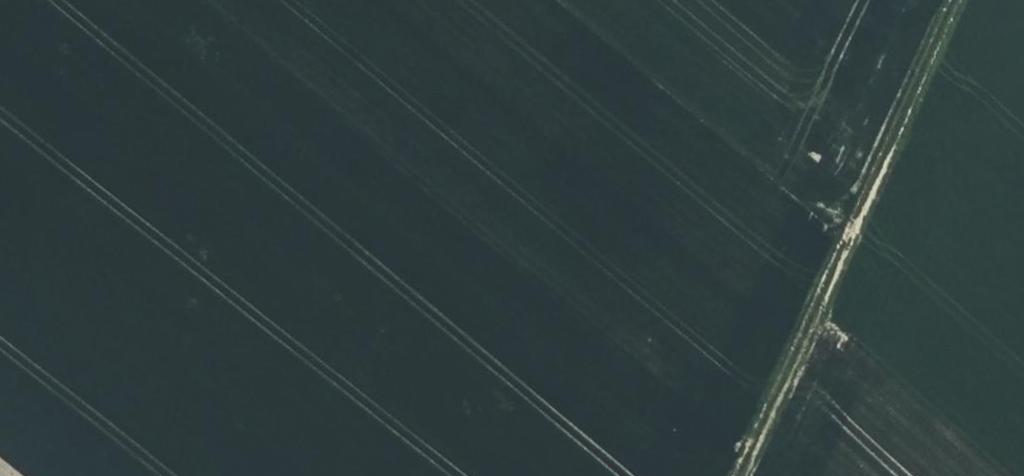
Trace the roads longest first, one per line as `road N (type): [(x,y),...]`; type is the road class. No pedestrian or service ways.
road 1 (track): [(954,0),(727,475)]

